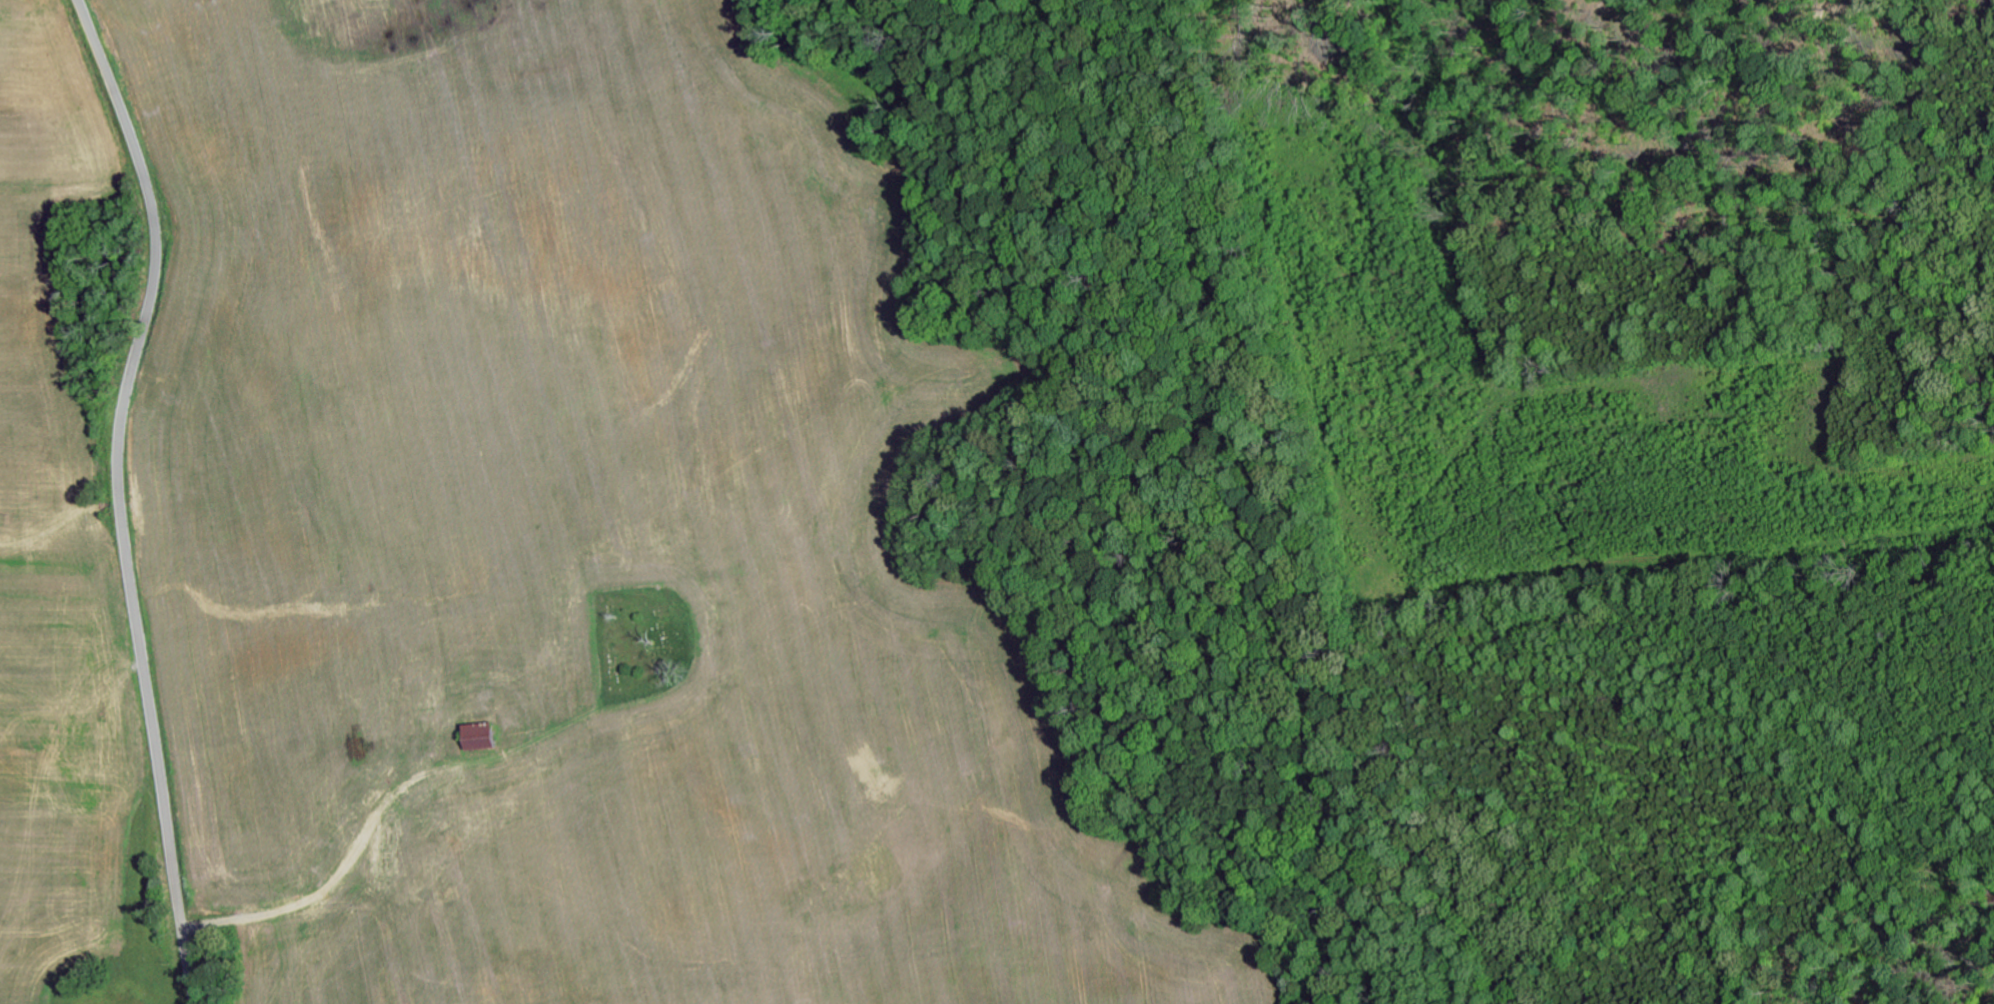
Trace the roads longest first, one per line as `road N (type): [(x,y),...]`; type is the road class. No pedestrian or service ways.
road 1 (secondary): [(191,1003),(117,494),(119,414),(155,297),(153,208),(78,0)]
road 2 (residential): [(178,930),(283,911),(376,726)]

